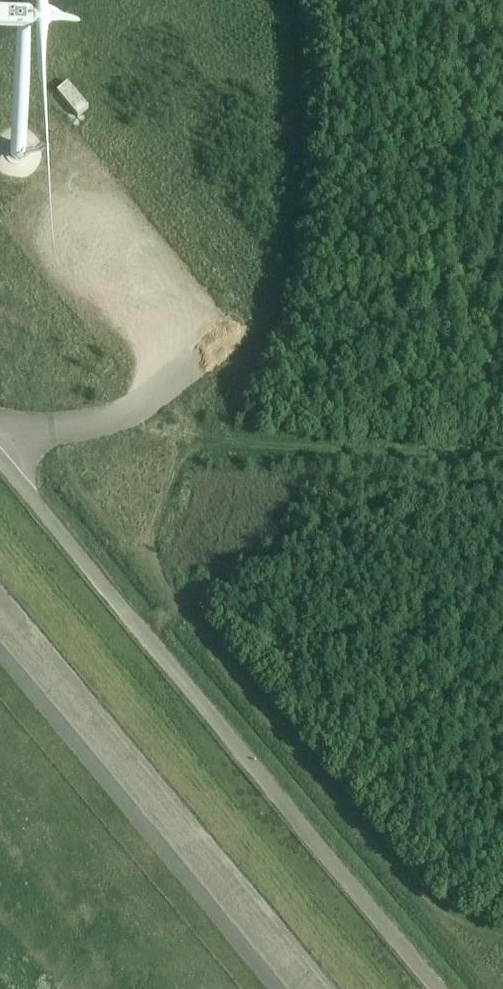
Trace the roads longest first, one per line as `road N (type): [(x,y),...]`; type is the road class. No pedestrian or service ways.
road 1 (unclassified): [(439,988),(0,457)]
road 2 (track): [(155,645),(186,609),(140,551),(206,442),(502,458)]
road 3 (track): [(501,988),(186,609)]
road 4 (track): [(206,442),(269,313),(291,164),(285,0)]
road 5 (unclassified): [(0,659),(276,988)]
road 6 (track): [(140,551),(0,386)]

